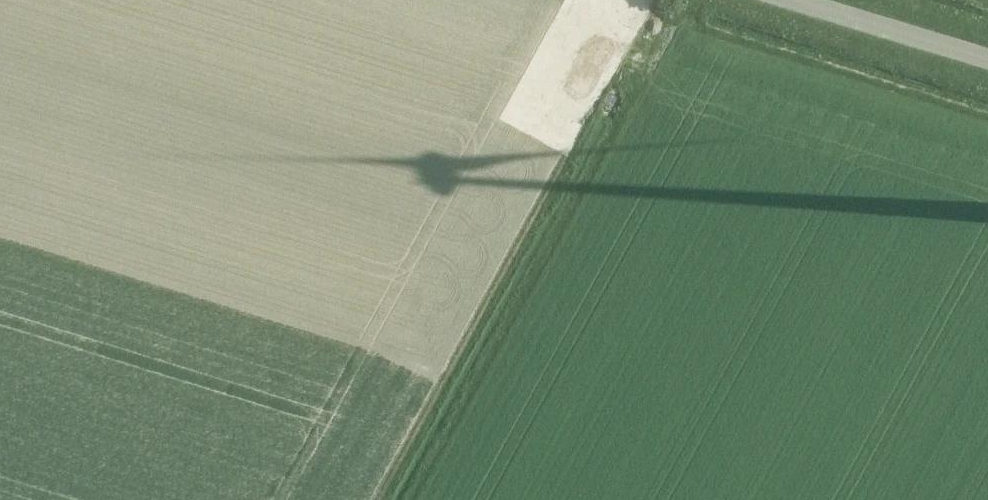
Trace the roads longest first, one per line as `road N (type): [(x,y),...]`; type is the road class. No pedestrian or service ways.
road 1 (unclassified): [(987,60),(791,0)]

